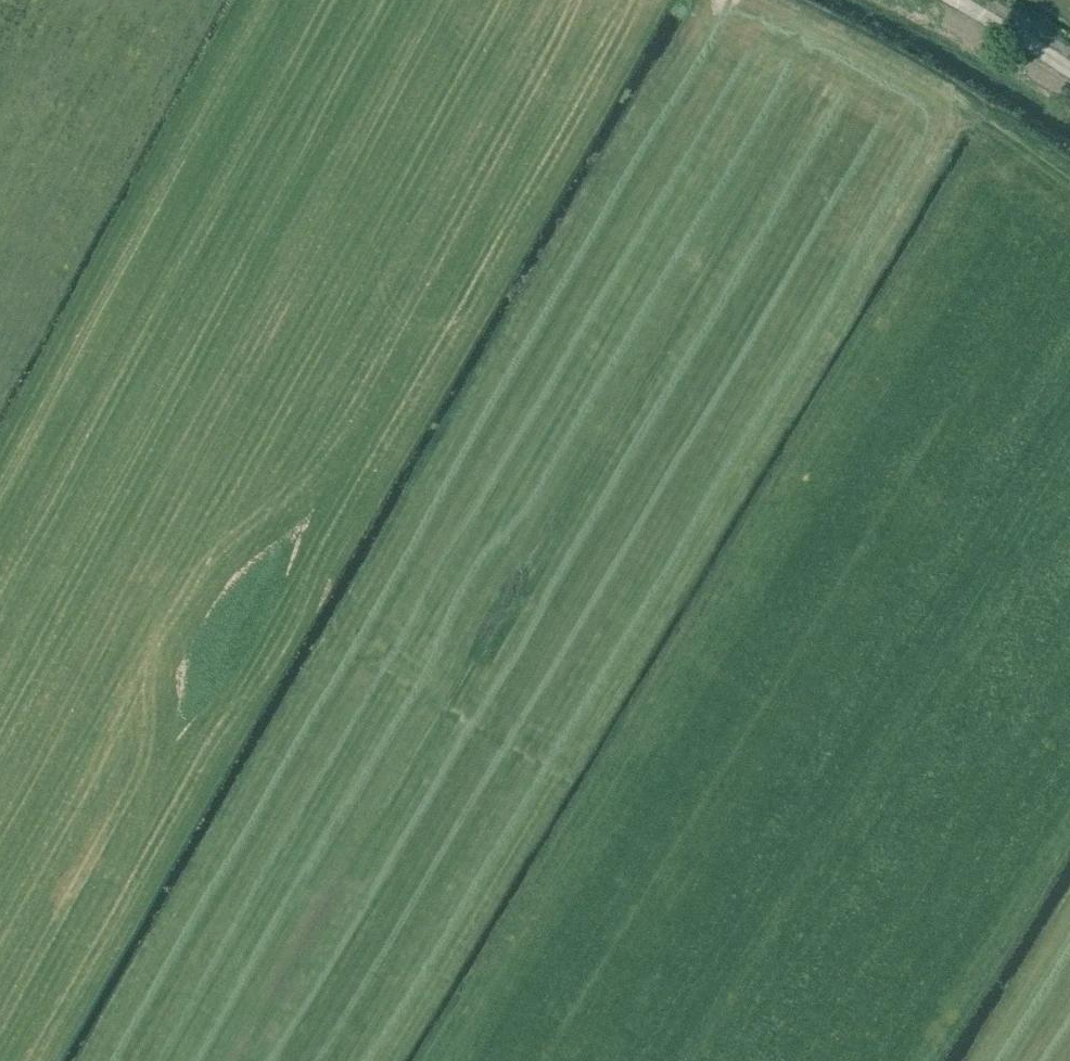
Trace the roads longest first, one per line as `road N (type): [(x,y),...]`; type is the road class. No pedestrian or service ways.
road 1 (unclassified): [(1069,78),(940,0)]

